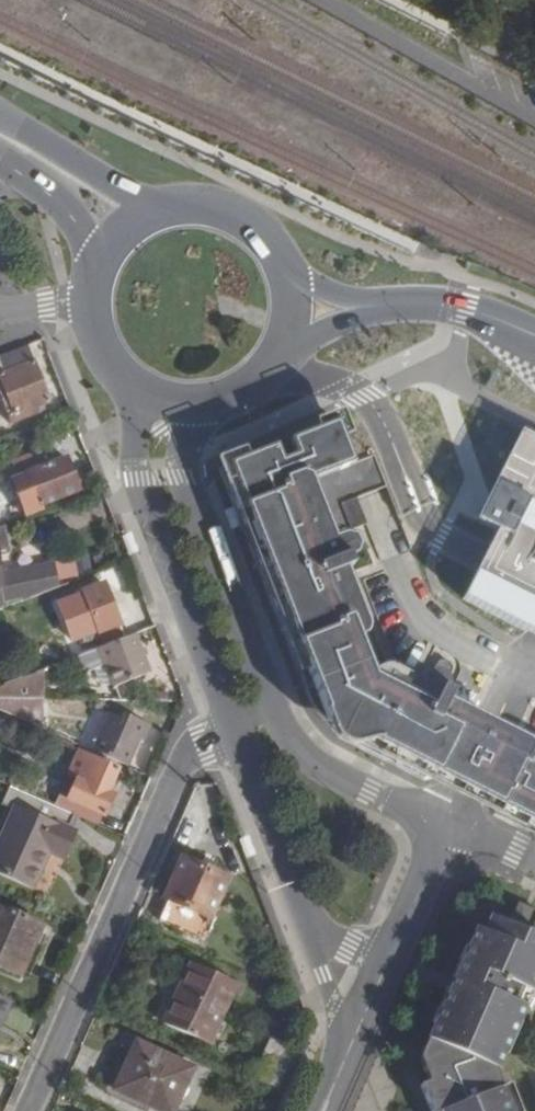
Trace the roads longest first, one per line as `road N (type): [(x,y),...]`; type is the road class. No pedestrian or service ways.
road 1 (residential): [(28,1110),(186,753),(233,726)]
road 2 (residential): [(125,381),(148,505),(233,726)]
road 3 (residential): [(272,708),(185,476),(197,406)]
road 4 (residential): [(233,726),(312,933)]
road 5 (residential): [(446,830),(312,762),(272,708)]
road 6 (secondary): [(271,367),(352,321),(452,304)]
road 7 (secondary): [(157,212),(0,118)]
road 8 (secondary): [(452,304),(352,298),(286,273)]
road 9 (secondary): [(286,273),(262,234),(234,215),(188,206),(157,212)]
road 10 (secondary): [(0,162),(68,215),(102,259)]
road 11 (residential): [(391,954),(446,830)]
road 12 (residential): [(312,933),(343,1058)]

